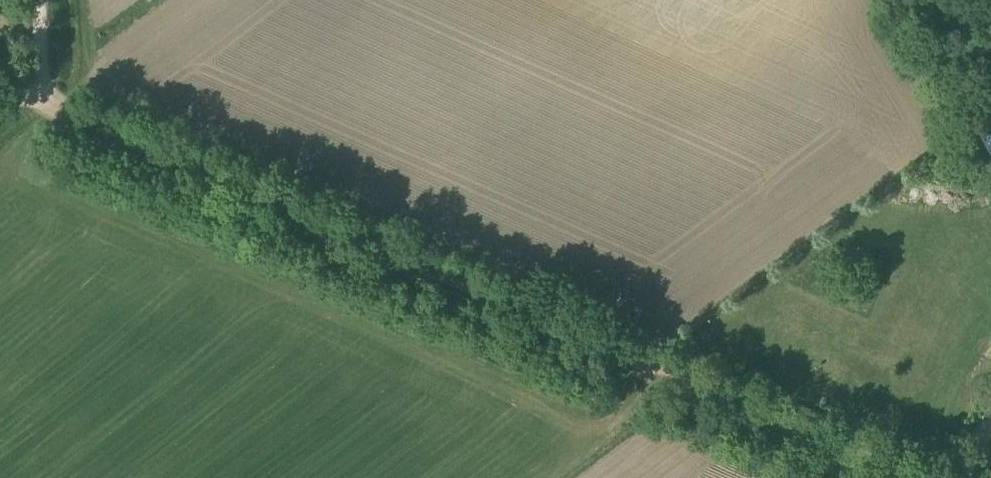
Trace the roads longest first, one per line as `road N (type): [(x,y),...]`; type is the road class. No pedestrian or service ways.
road 1 (track): [(896,477),(26,91)]

